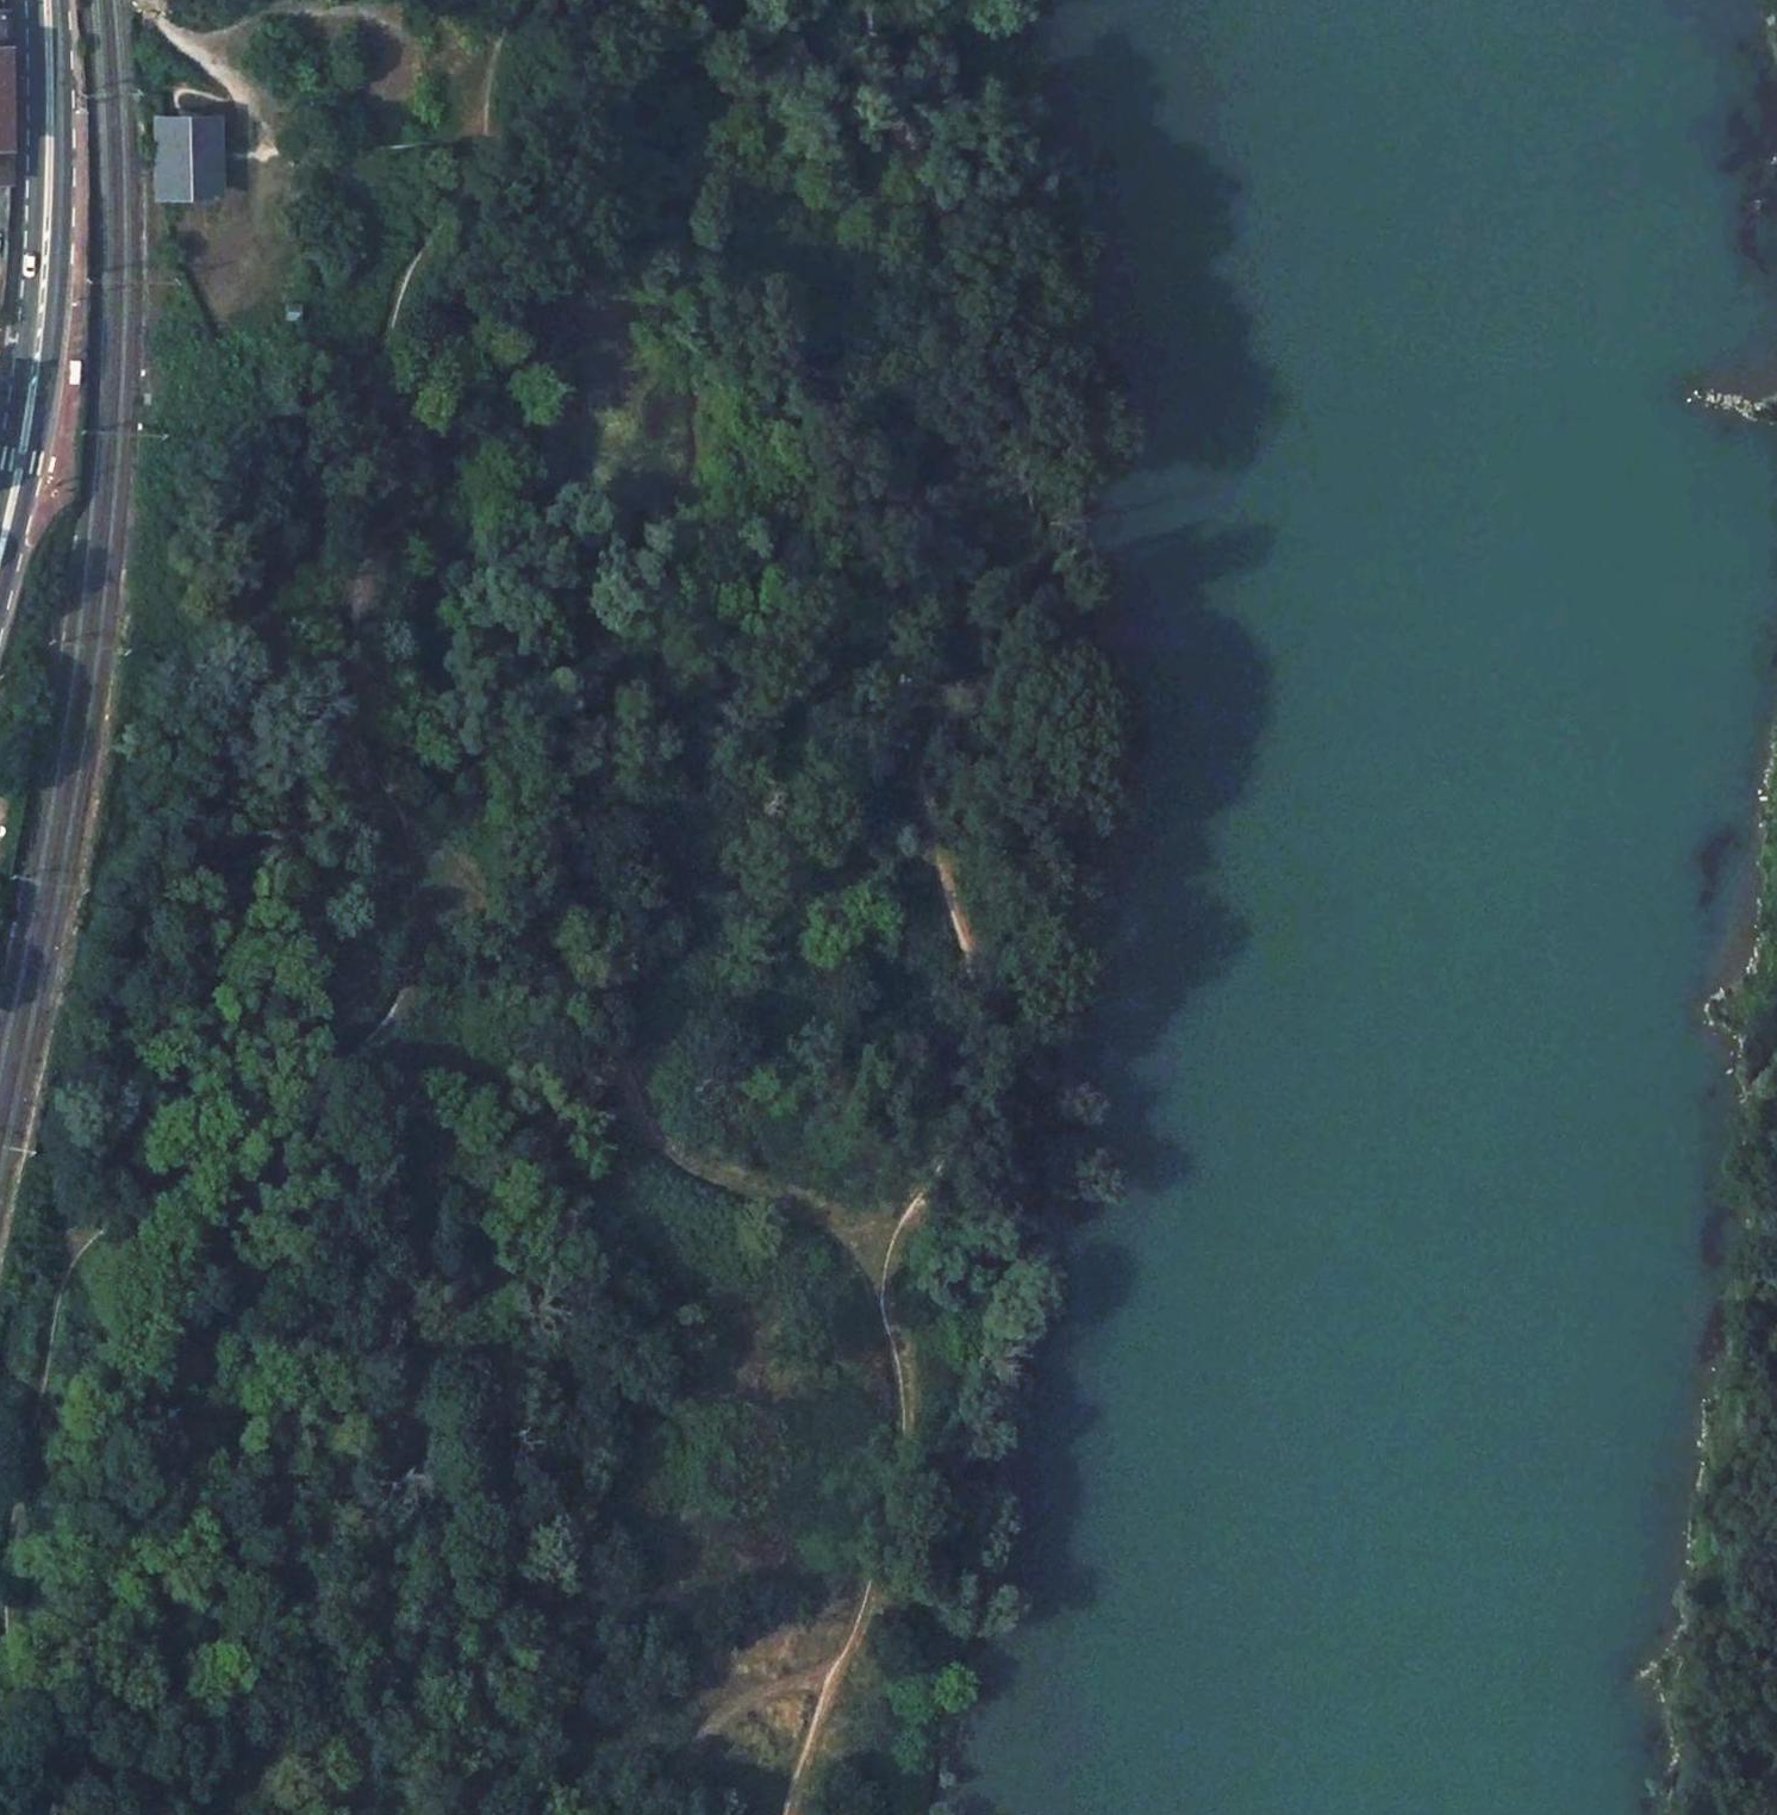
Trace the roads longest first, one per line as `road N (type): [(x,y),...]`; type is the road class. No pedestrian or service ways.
road 1 (secondary): [(0,548),(22,458),(47,190),(40,0)]

